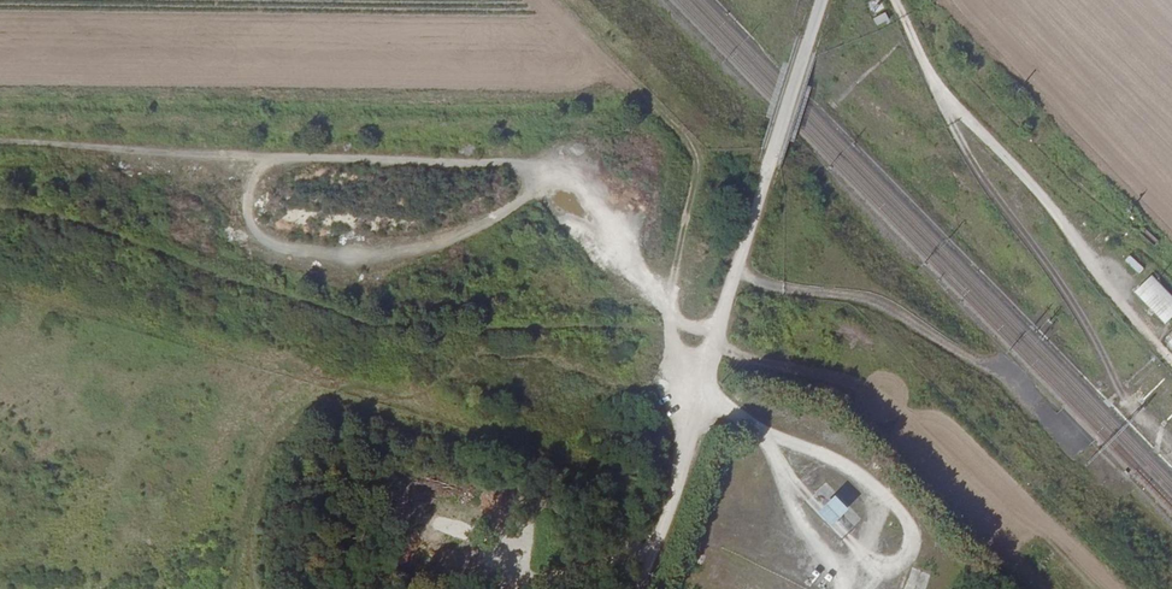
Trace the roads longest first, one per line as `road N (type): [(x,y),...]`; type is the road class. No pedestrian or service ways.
road 1 (unclassified): [(632,588),(680,474),(824,0)]

